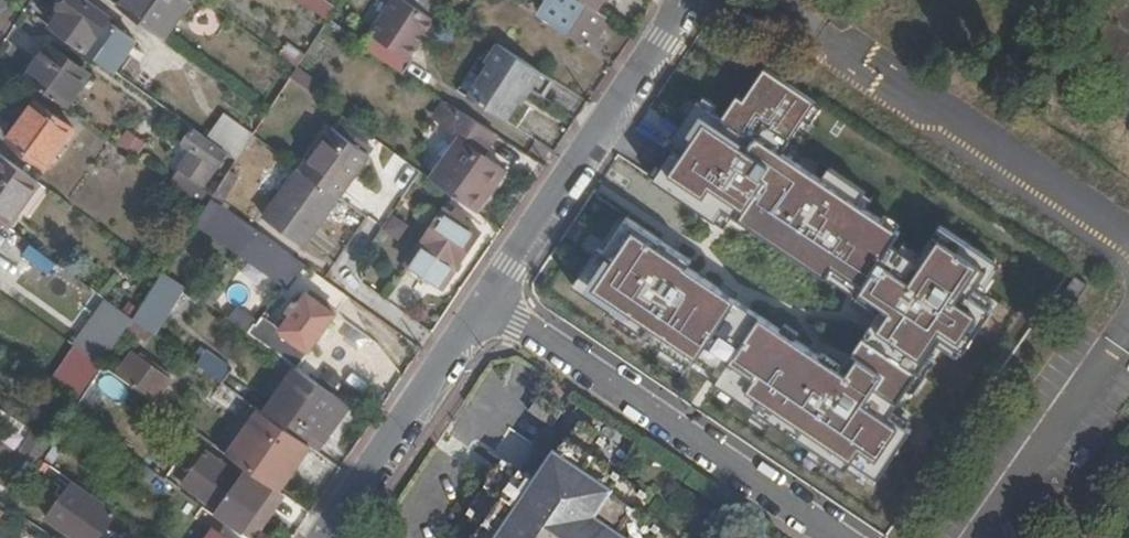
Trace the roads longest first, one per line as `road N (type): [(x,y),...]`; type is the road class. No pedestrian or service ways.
road 1 (unclassified): [(491,298),(823,537)]
road 2 (residential): [(491,298),(681,0)]
road 3 (residential): [(333,537),(491,298)]

